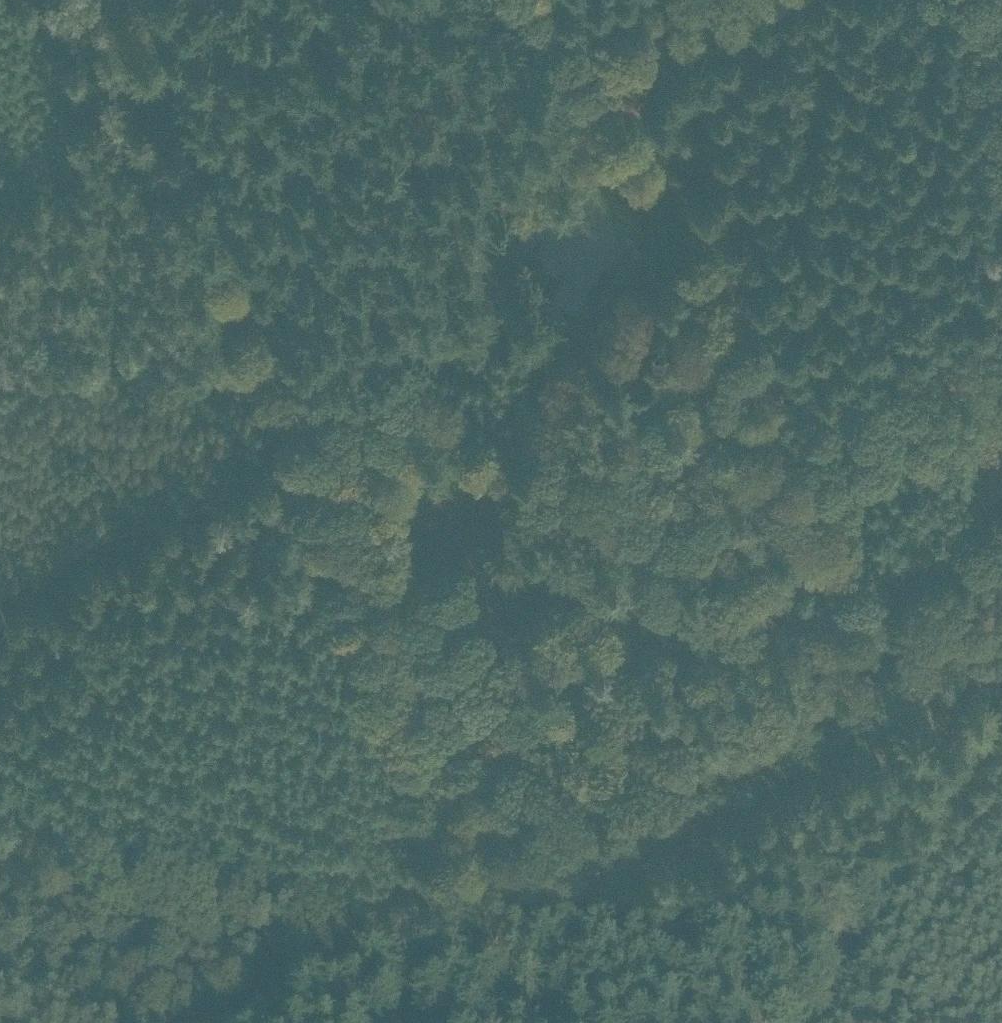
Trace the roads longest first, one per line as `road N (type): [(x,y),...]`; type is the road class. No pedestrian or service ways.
road 1 (track): [(93,0),(454,916)]
road 2 (track): [(1001,513),(876,611),(873,695),(634,831),(454,916)]
road 3 (track): [(415,818),(303,853),(195,865),(54,803),(0,765)]
road 4 (track): [(454,916),(186,1022)]
road 5 (track): [(1001,659),(873,695)]

